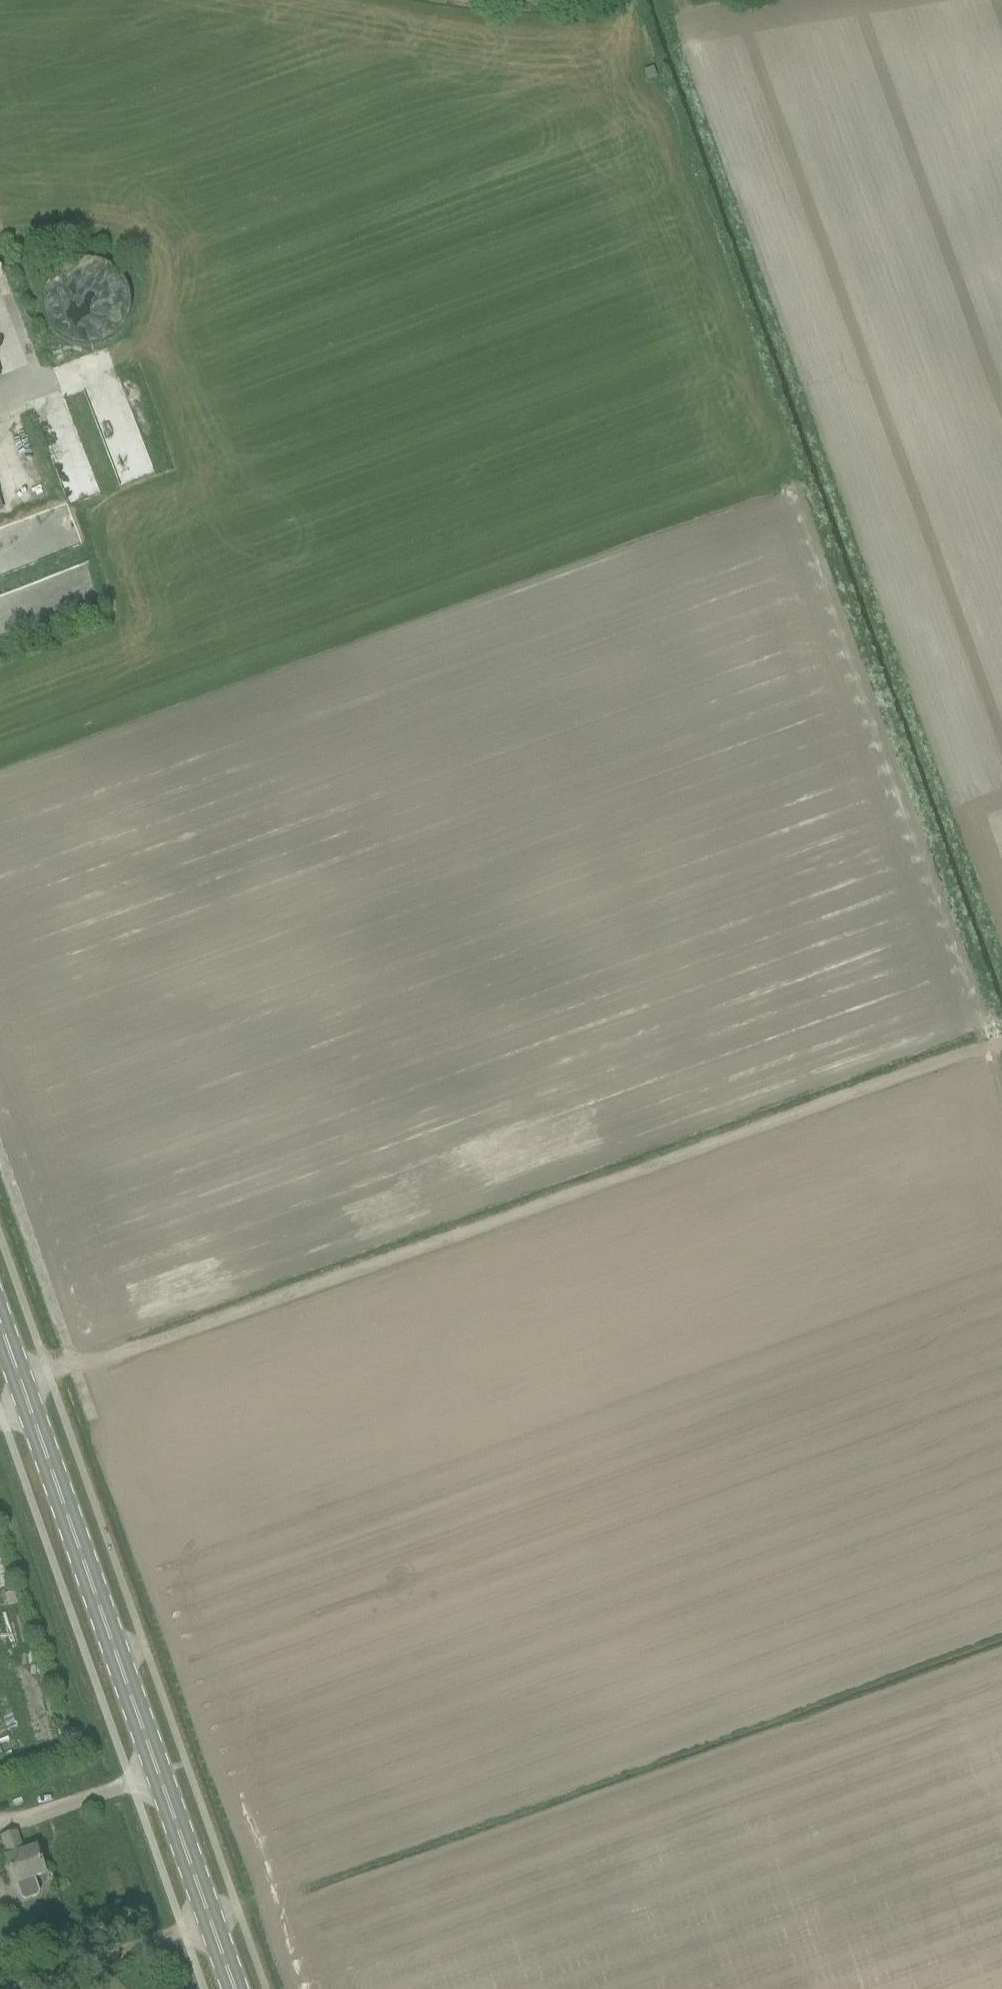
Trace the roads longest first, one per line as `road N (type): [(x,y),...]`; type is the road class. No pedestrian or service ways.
road 1 (primary): [(236,1988),(0,1323)]

